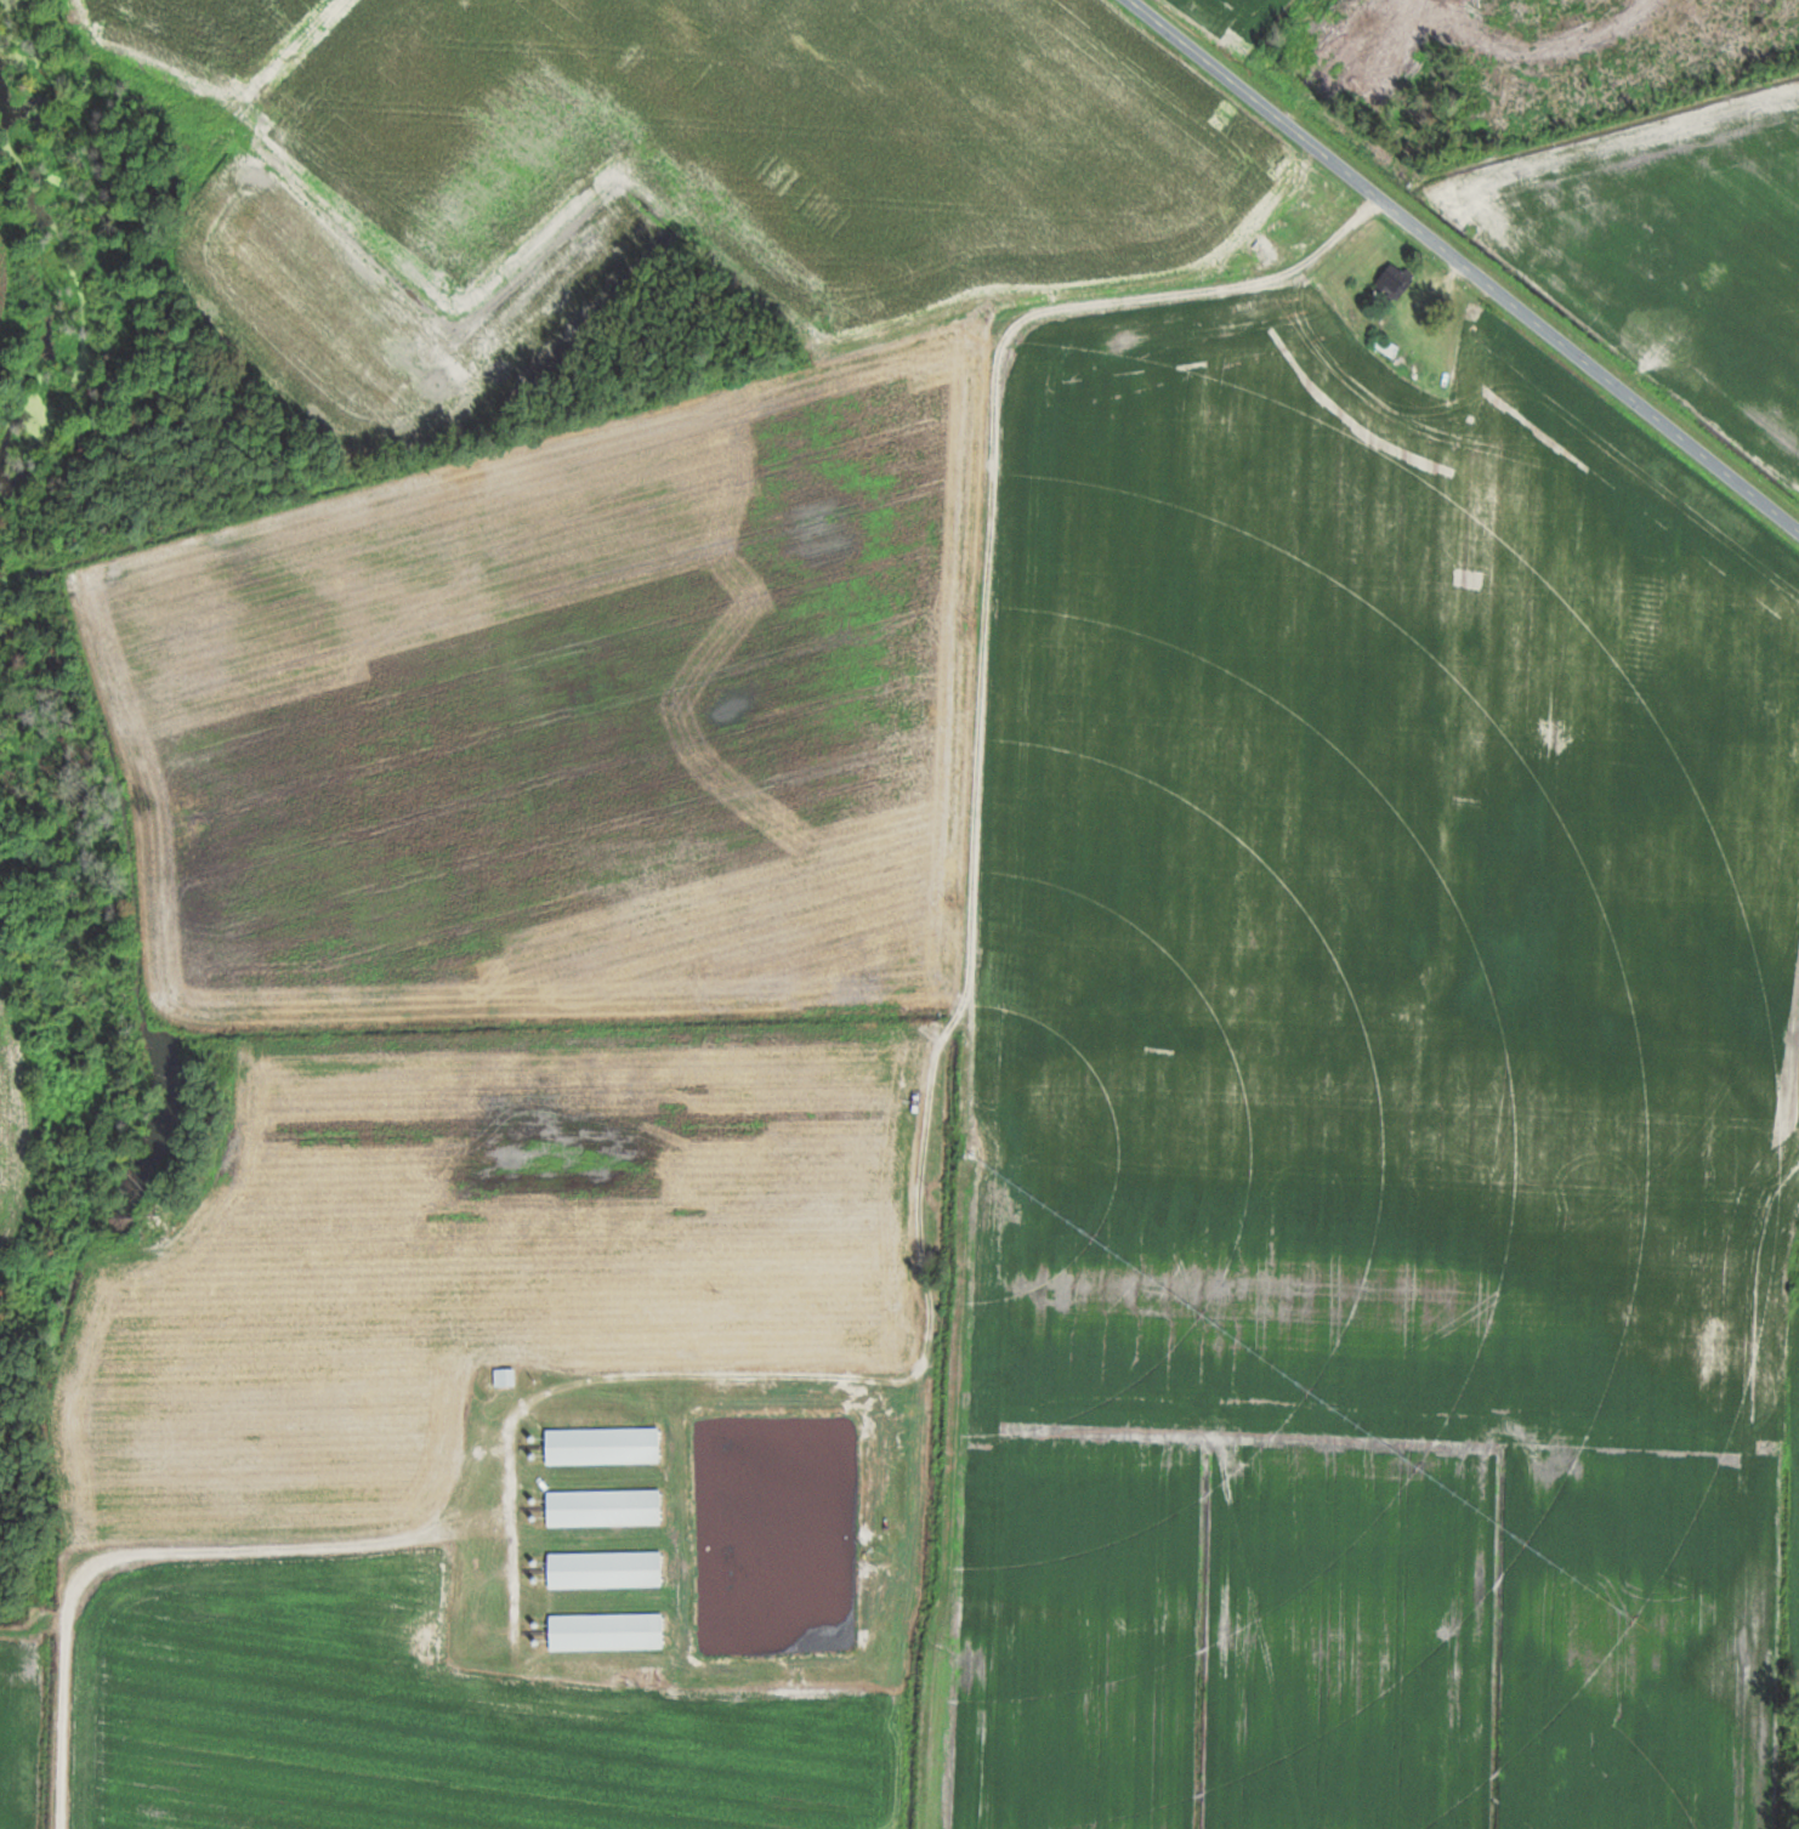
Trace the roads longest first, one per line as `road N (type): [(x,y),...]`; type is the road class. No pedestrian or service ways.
road 1 (residential): [(1798,527),(1136,0)]

